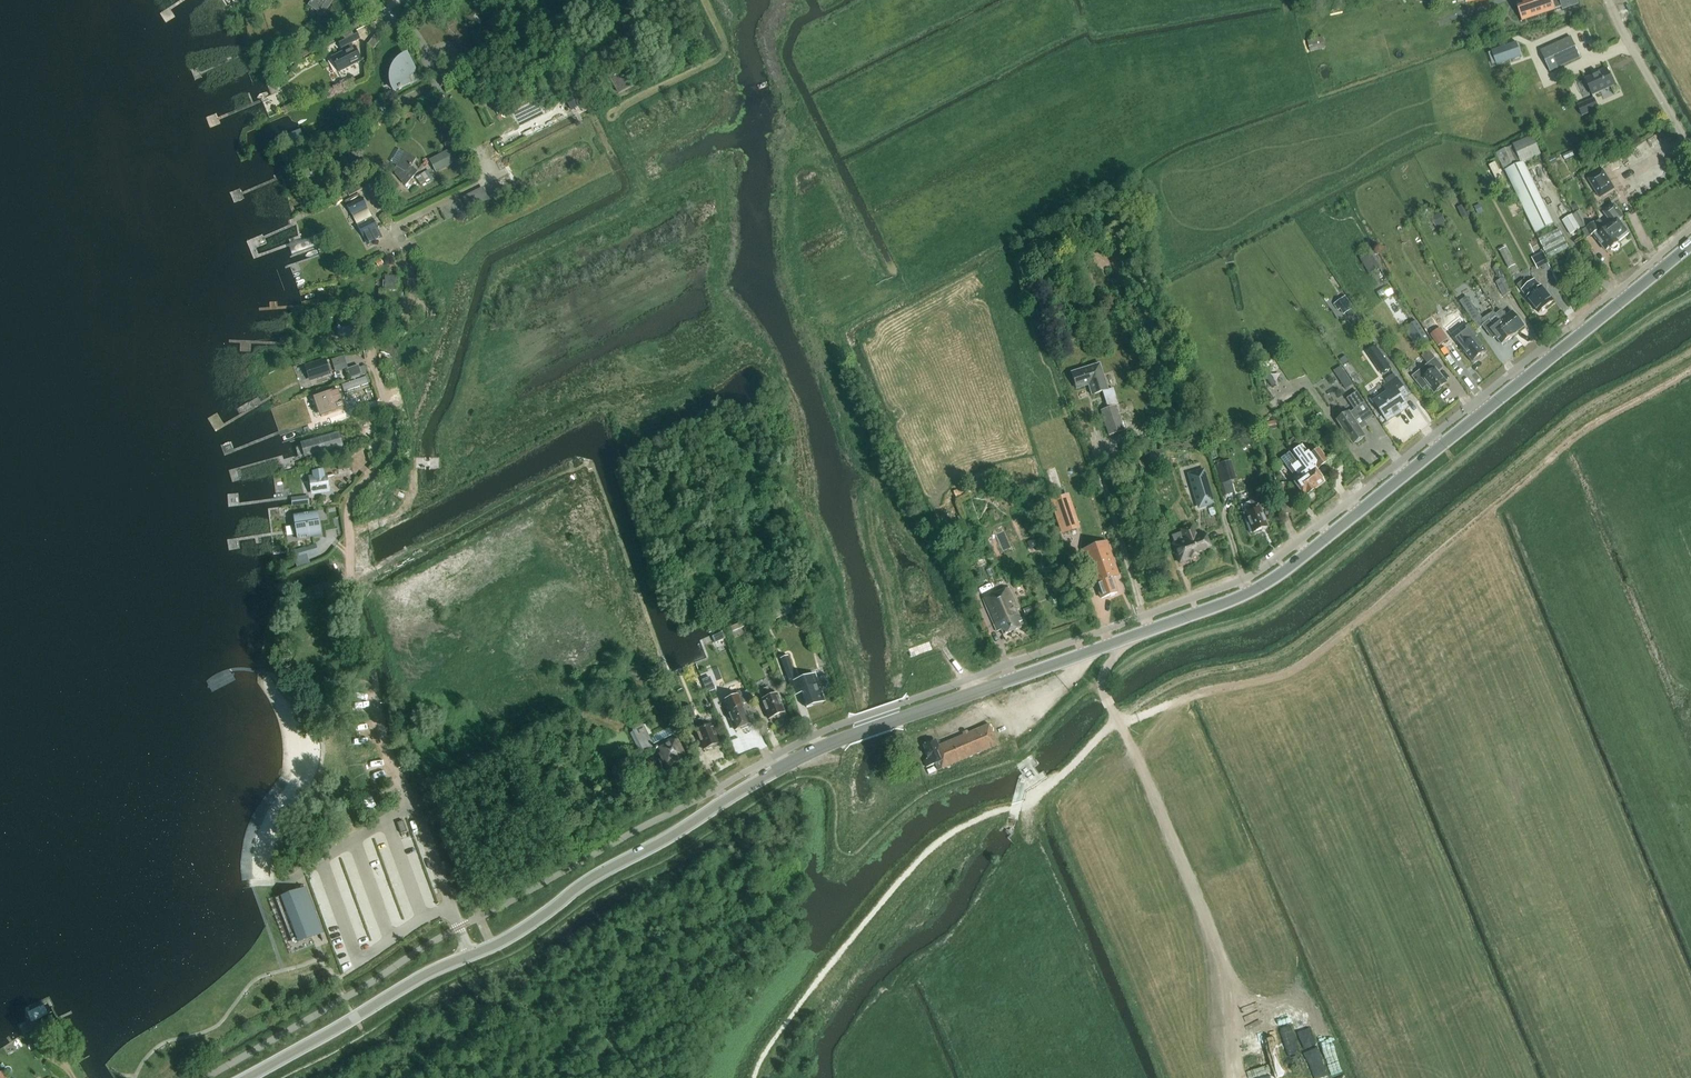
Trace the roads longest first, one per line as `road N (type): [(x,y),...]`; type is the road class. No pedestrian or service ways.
road 1 (secondary): [(250,1077),(430,974),(515,936),(607,871),(793,764),(1253,593),(1690,247)]
road 2 (track): [(1690,352),(1578,413),(1285,655),(1176,684),(1115,717)]
road 3 (track): [(1120,724),(1301,667),(1586,429),(1690,373)]
road 4 (track): [(375,676),(350,599),(348,512),(351,497),(391,455),(394,436),(369,328),(408,300),(408,260)]
road 5 (track): [(1115,717),(1232,976),(1251,1032),(1253,1077)]
road 6 (unclassified): [(436,77),(484,180),(402,226),(390,251)]
road 7 (unclassified): [(596,0),(436,77)]
road 8 (unclassified): [(1690,147),(1608,0)]
road 9 (track): [(1026,801),(1073,765),(1115,717)]

